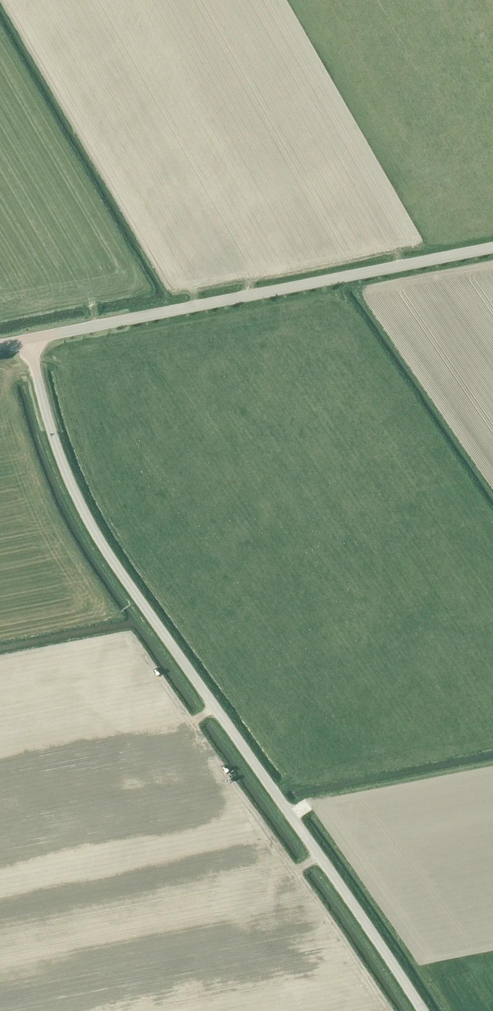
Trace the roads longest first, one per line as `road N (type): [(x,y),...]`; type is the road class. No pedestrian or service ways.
road 1 (unclassified): [(26,341),(82,510),(275,792)]
road 2 (unclassified): [(26,341),(492,249)]
road 3 (unclassified): [(423,1010),(275,792)]

